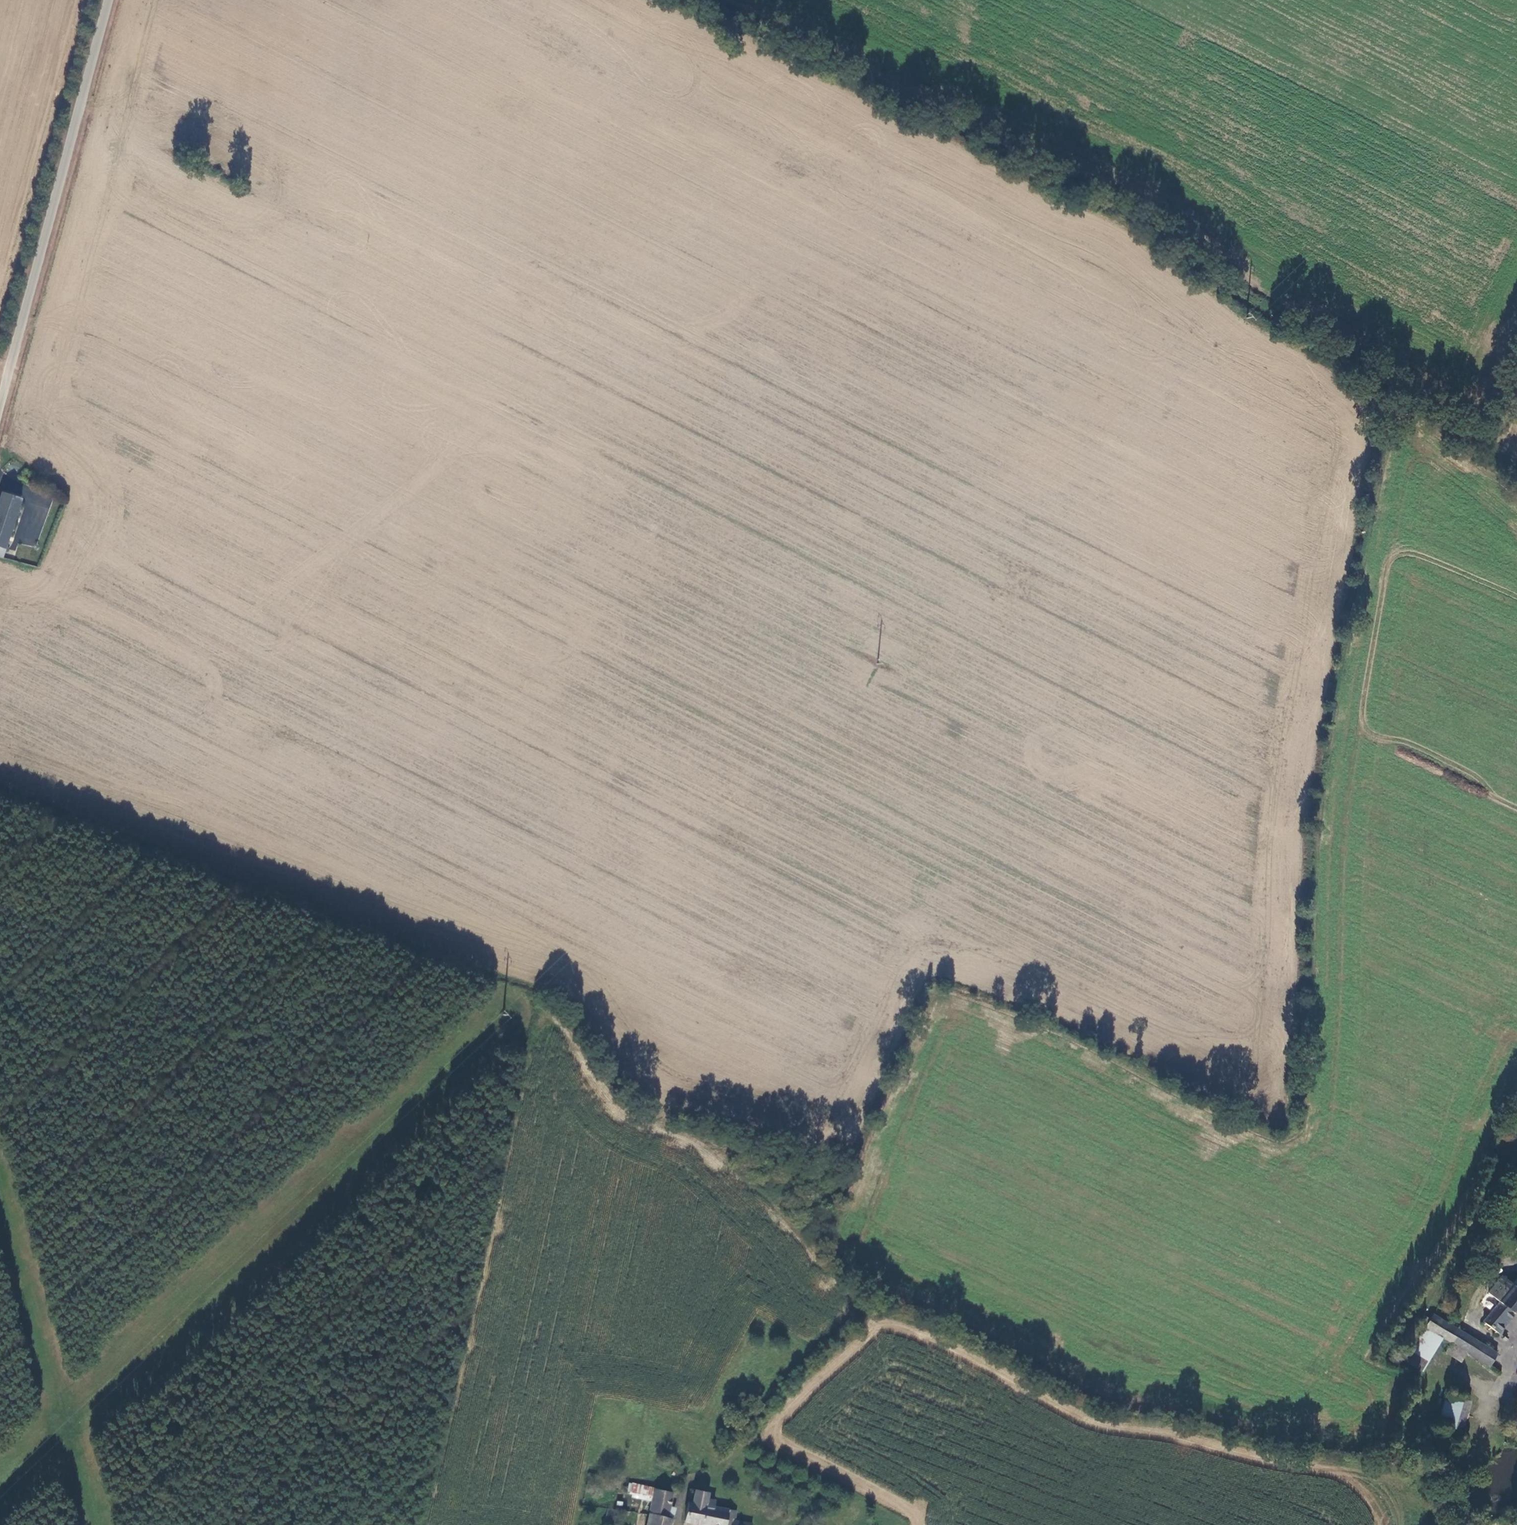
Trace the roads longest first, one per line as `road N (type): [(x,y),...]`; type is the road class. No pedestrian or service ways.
road 1 (unclassified): [(0,410),(110,0)]

